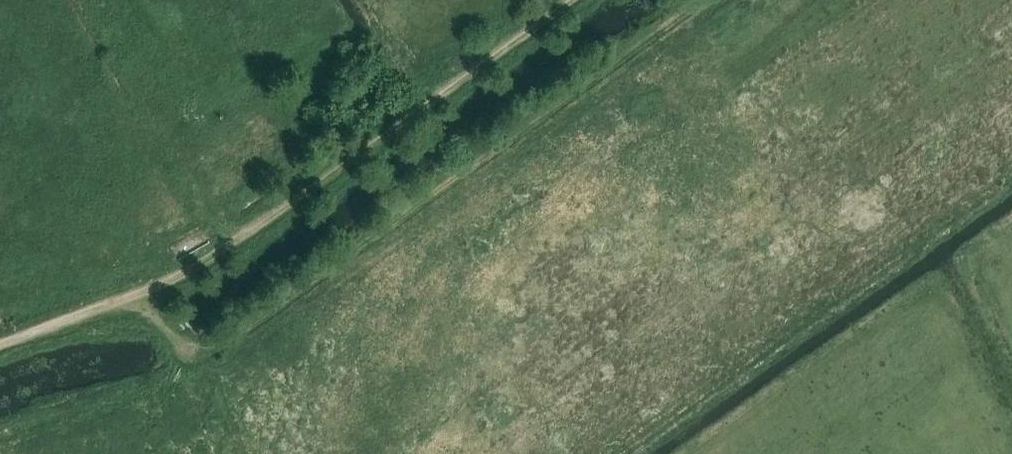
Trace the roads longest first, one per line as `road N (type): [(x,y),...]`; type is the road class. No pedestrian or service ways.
road 1 (track): [(698,0),(212,354),(185,348),(138,294)]
road 2 (track): [(0,344),(138,294),(214,256),(567,0)]

